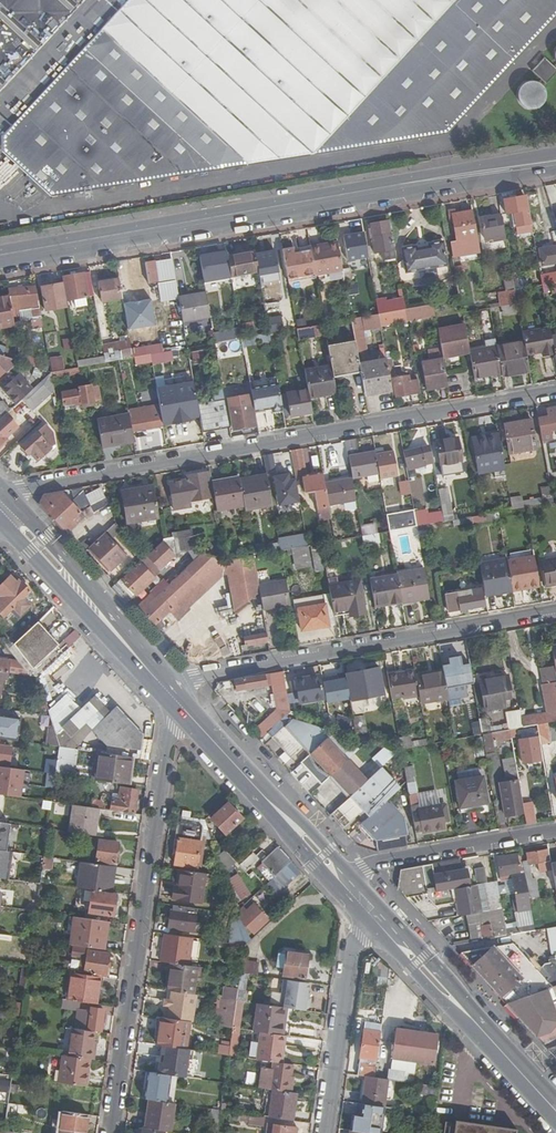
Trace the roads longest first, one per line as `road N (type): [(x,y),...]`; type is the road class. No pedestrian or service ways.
road 1 (tertiary): [(555,163),(0,260)]
road 2 (residential): [(555,394),(23,489),(10,500)]
road 3 (residential): [(171,695),(108,1132)]
road 4 (residential): [(171,695),(196,679),(555,614)]
road 5 (primary): [(367,907),(555,1110)]
road 6 (primary): [(171,695),(347,886)]
road 7 (residential): [(367,907),(354,946),(326,1132)]
road 8 (residential): [(555,832),(381,862),(347,886)]
road 9 (primary): [(134,655),(10,500)]
road 10 (primary): [(0,521),(134,655)]

